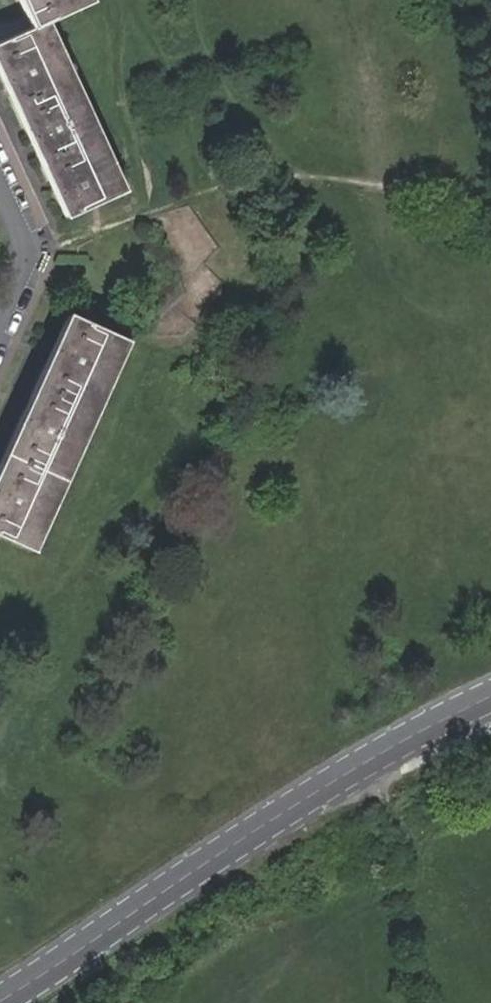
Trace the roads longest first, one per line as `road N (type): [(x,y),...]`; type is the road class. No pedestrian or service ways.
road 1 (residential): [(0,1001),(357,768),(490,697)]

